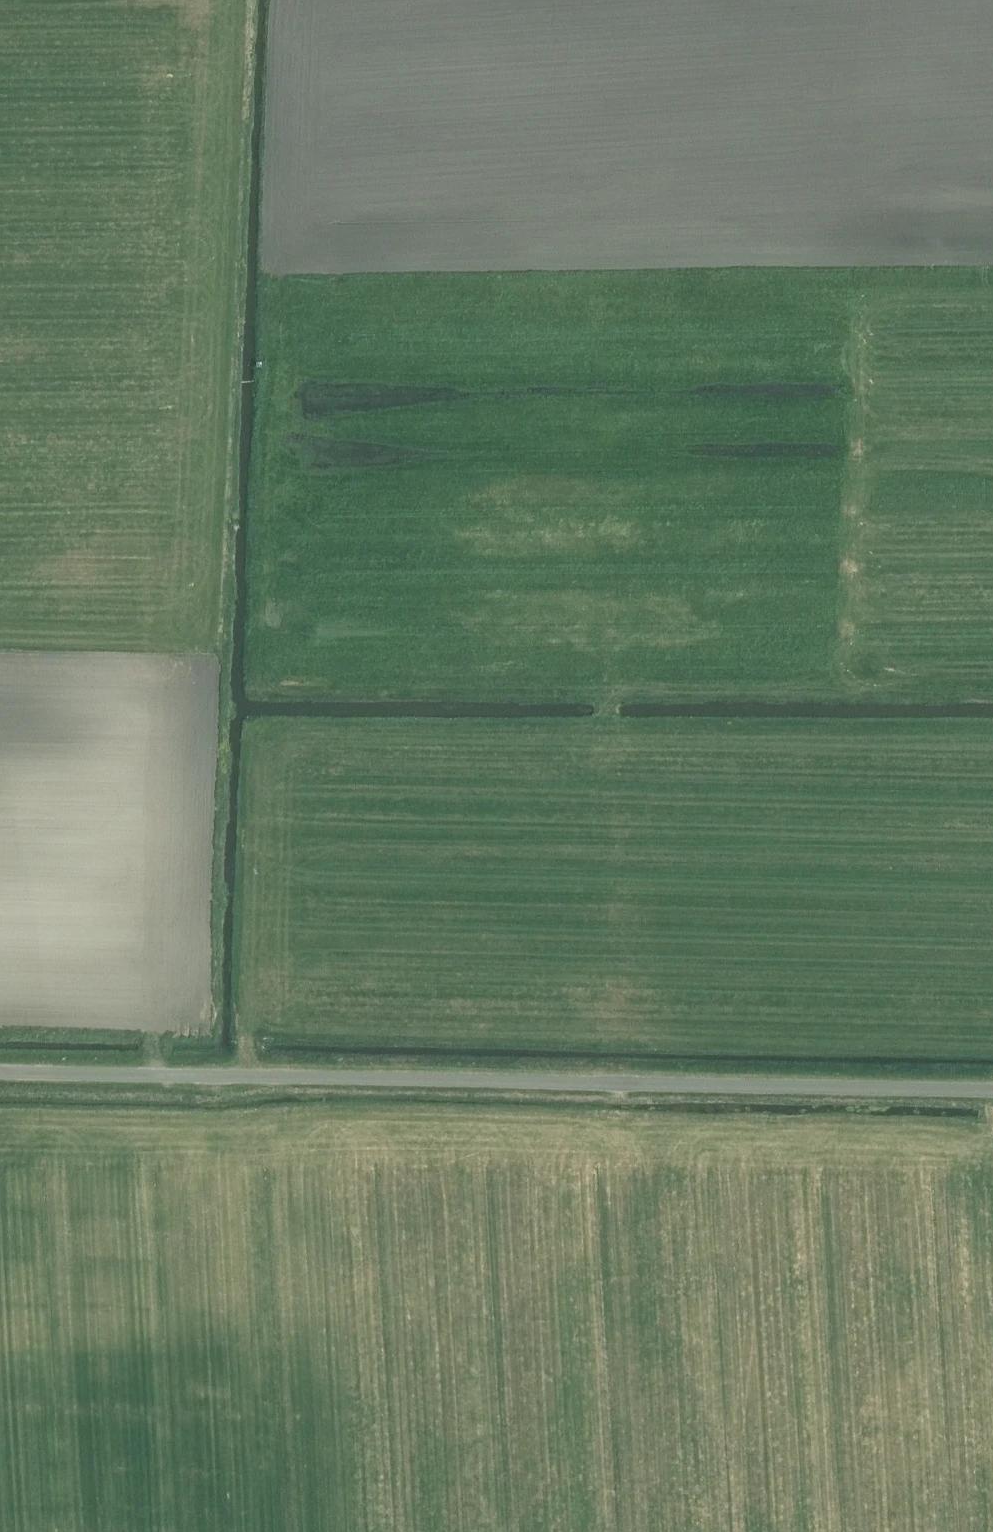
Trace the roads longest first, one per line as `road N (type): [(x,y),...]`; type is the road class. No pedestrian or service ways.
road 1 (unclassified): [(992,1091),(0,1073)]

